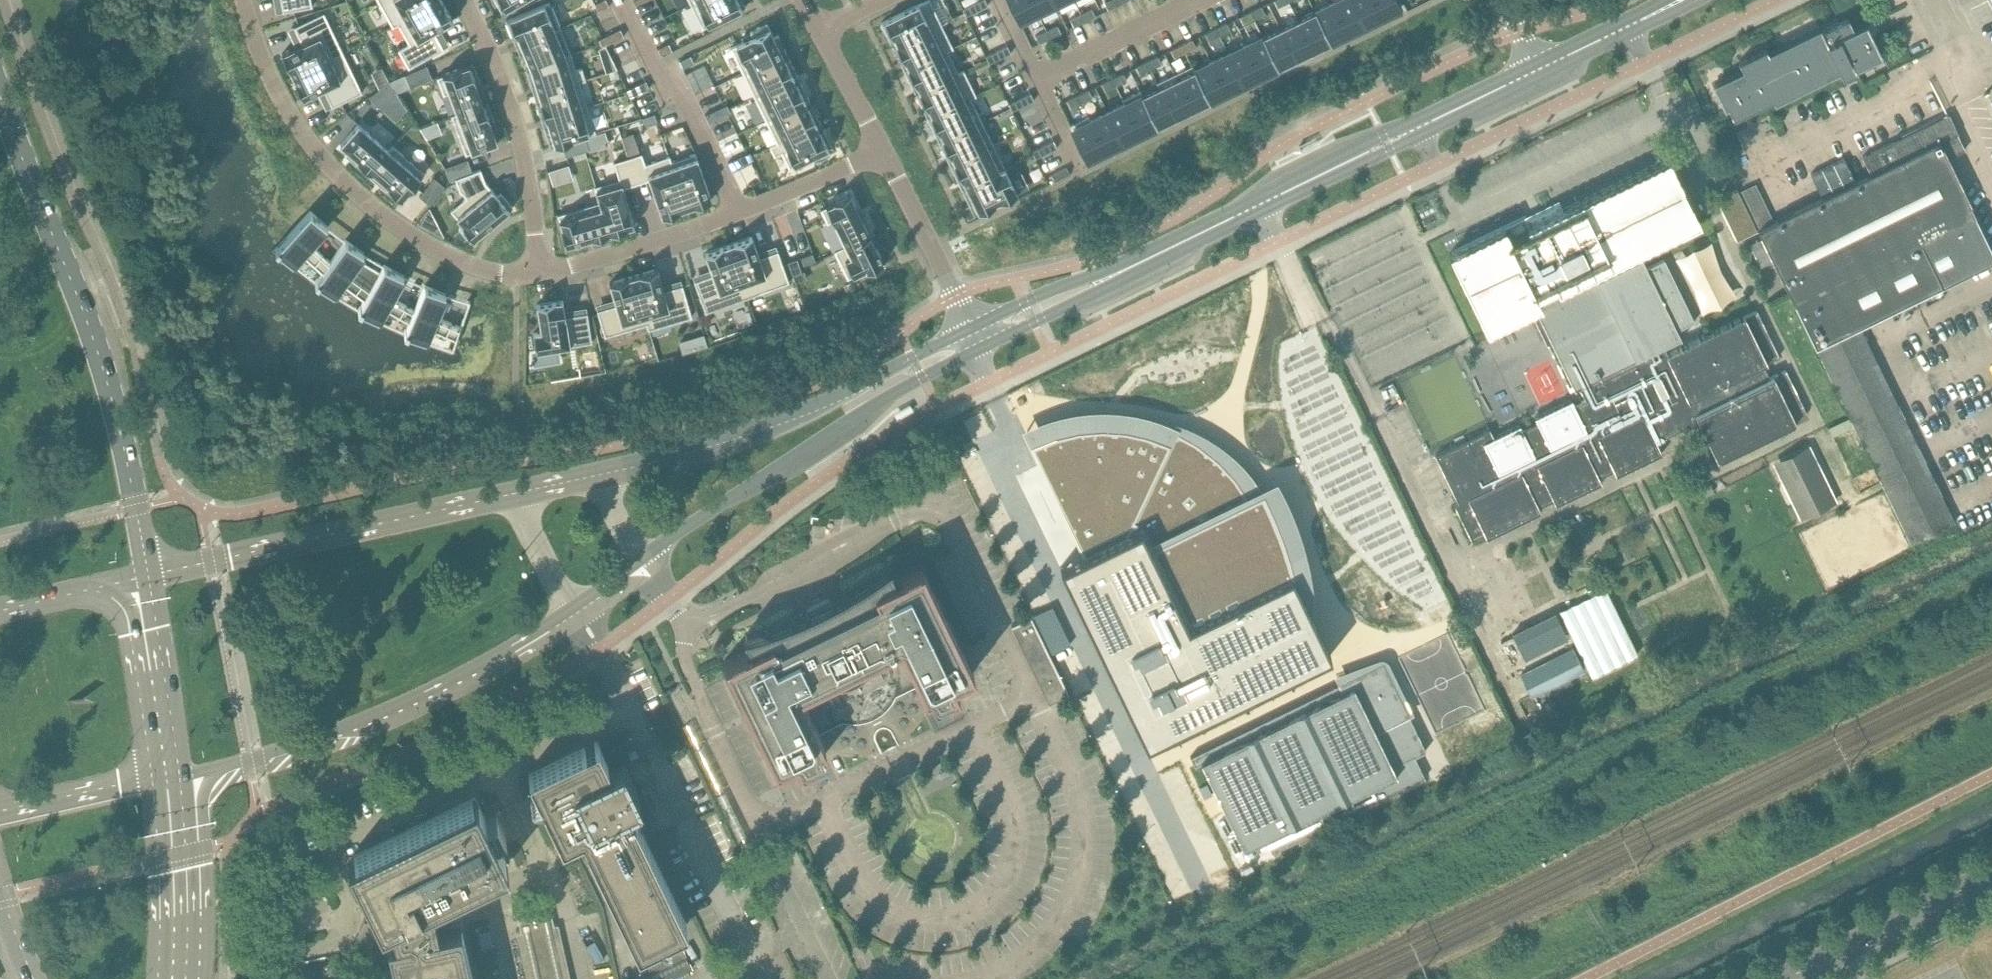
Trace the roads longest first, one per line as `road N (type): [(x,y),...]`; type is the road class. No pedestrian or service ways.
road 1 (tertiary): [(179,782),(316,746),(452,685),(578,614),(672,537),(885,397),(973,354)]
road 2 (tertiary): [(969,328),(772,429),(598,477),(150,577)]
road 3 (secondary): [(150,577),(117,412),(0,87)]
road 4 (tertiary): [(1119,274),(1538,70)]
road 5 (residential): [(244,0),(284,107),(331,167),(392,222),(462,261),(538,272)]
road 6 (residential): [(538,272),(630,254),(883,155)]
road 7 (residential): [(465,0),(510,114),(538,272)]
road 8 (secondary): [(1787,978),(1991,875)]
road 9 (secondary): [(179,782),(150,577)]
road 10 (secondary): [(184,978),(179,782)]
road 11 (residential): [(883,155),(969,328)]
road 12 (secondary): [(0,824),(179,782)]
road 13 (residential): [(1033,78),(1198,0)]
road 14 (tertiary): [(973,354),(1119,274)]
road 15 (tertiary): [(1119,274),(1080,279),(969,328)]
road 16 (tertiary): [(1538,70),(1679,0)]
road 17 (secondary): [(150,577),(0,613)]
road 18 (residential): [(820,30),(883,155)]

